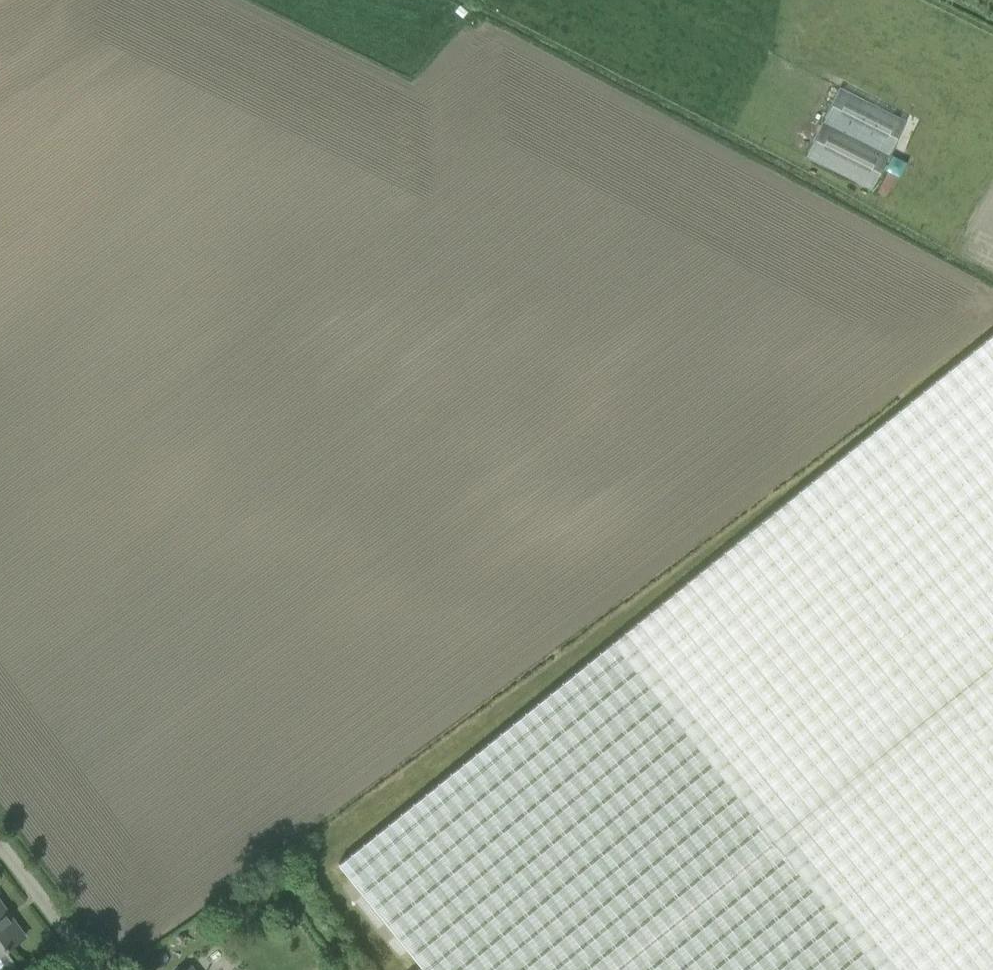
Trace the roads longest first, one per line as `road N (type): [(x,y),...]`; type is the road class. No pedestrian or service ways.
road 1 (unclassified): [(100,969),(0,840)]

